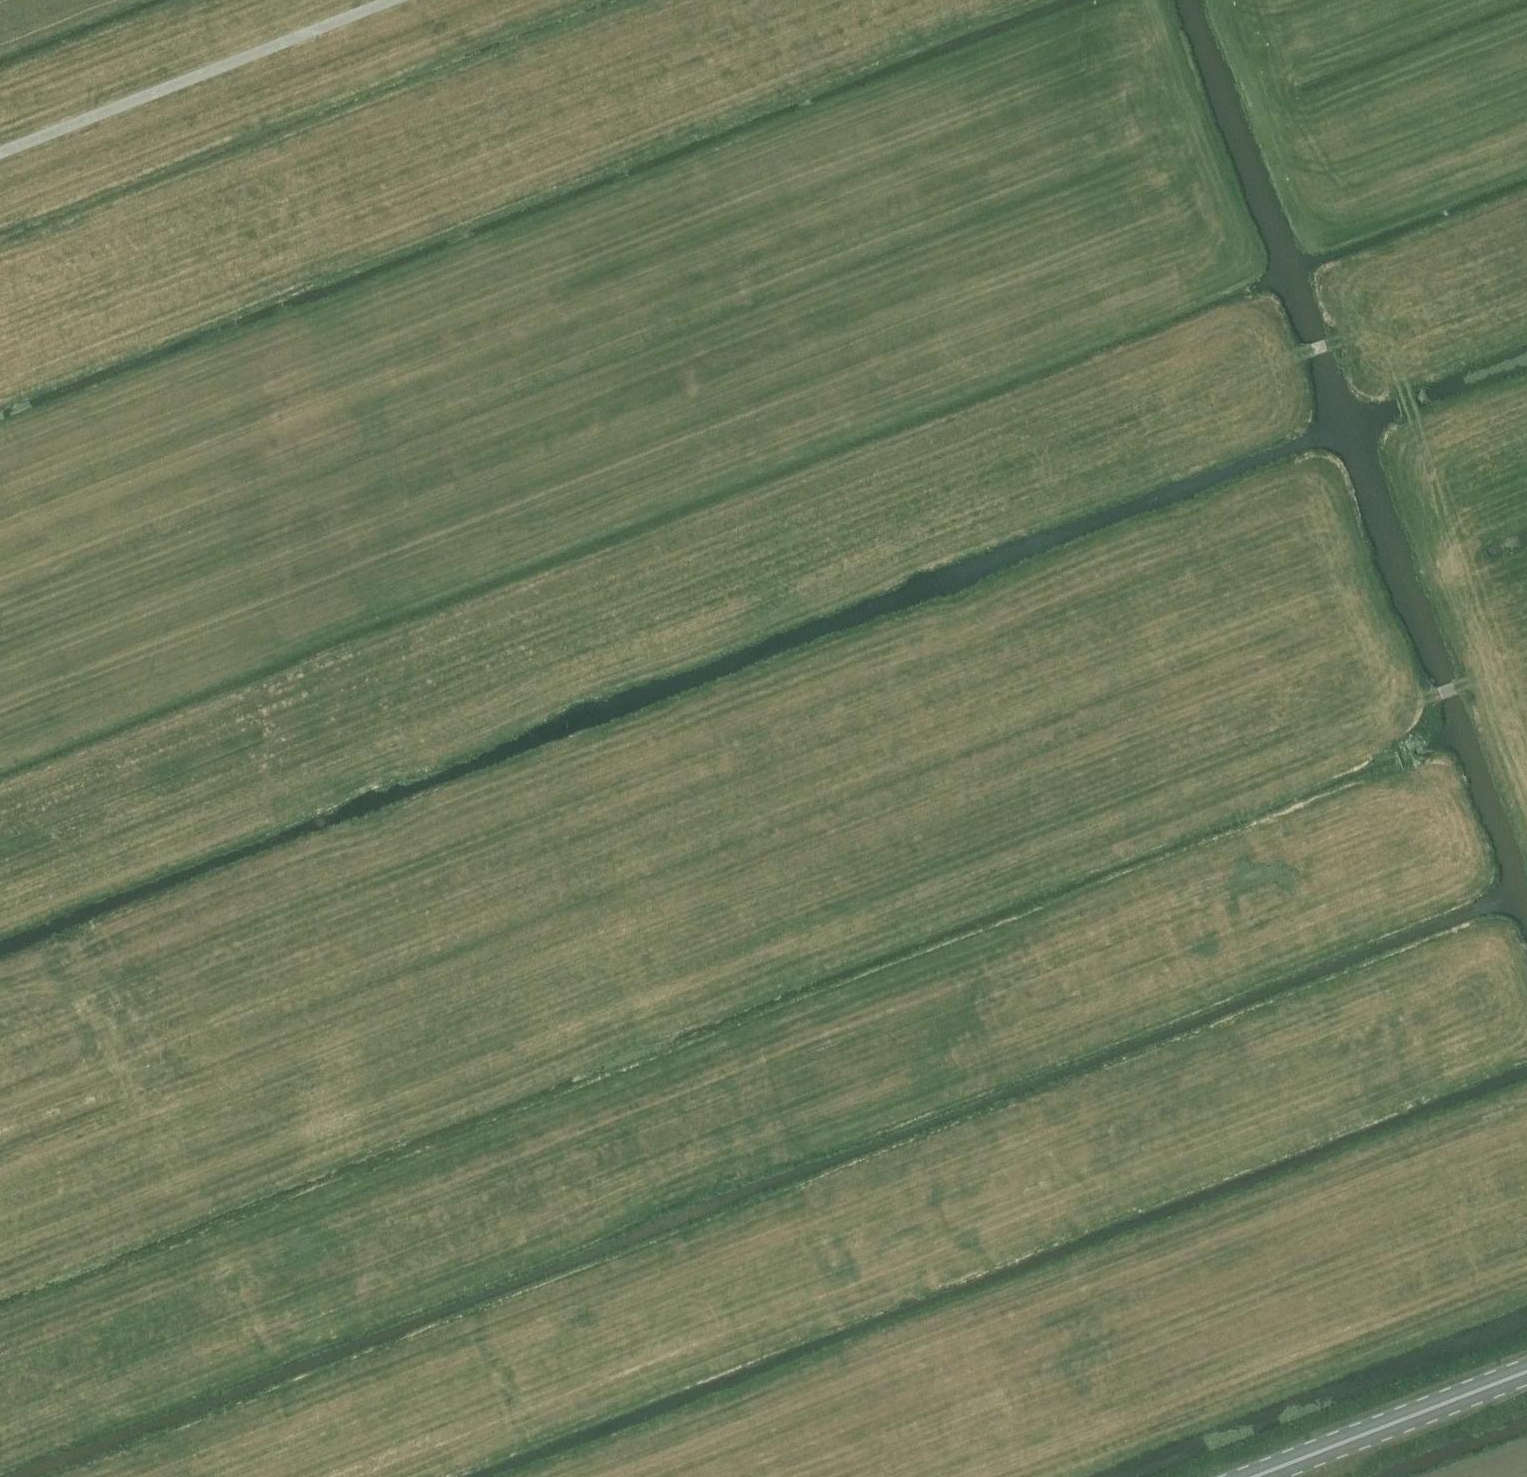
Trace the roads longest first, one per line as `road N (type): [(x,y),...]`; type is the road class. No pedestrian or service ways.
road 1 (track): [(0,158),(400,0)]
road 2 (primary): [(1254,1476),(1526,1371)]

